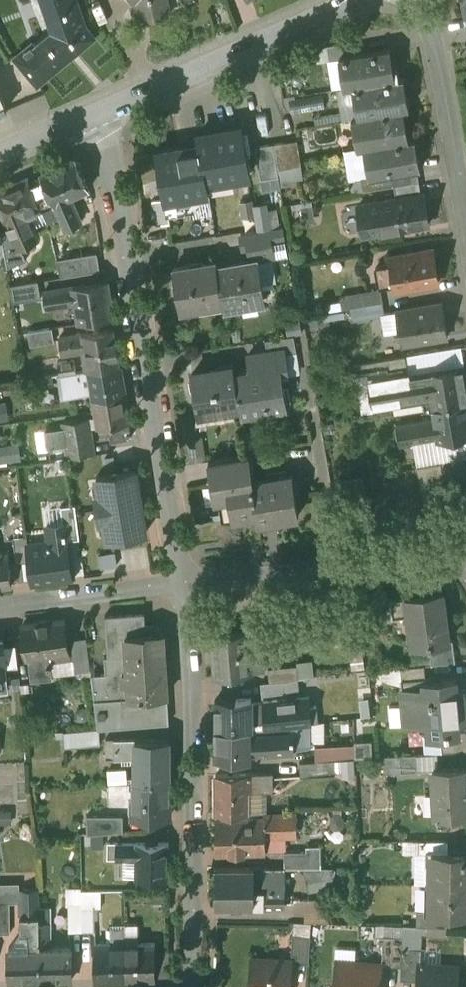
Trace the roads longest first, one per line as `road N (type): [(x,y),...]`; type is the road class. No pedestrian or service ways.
road 1 (residential): [(106,111),(184,582)]
road 2 (residential): [(184,582),(199,715),(194,986)]
road 3 (residential): [(184,582),(465,548)]
road 4 (tertiary): [(106,111),(350,0)]
road 5 (residential): [(0,605),(184,582)]
road 6 (residential): [(413,0),(430,21),(455,165)]

